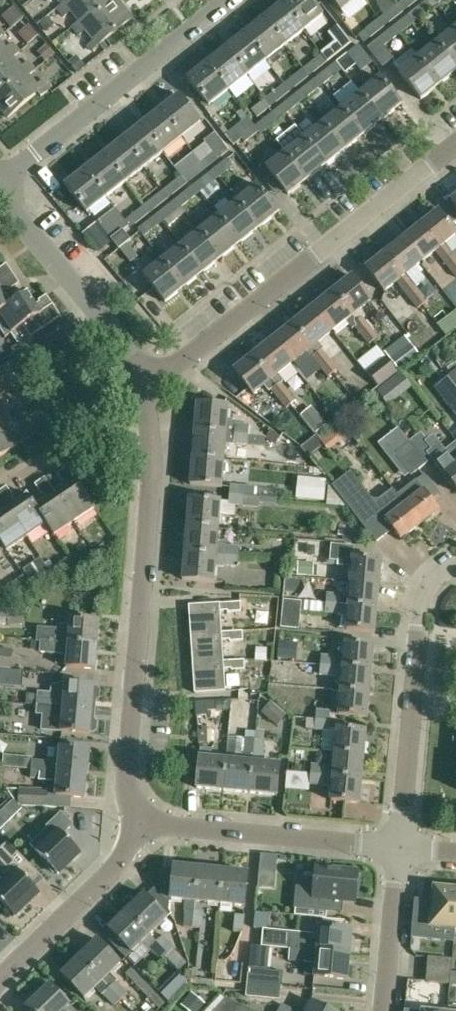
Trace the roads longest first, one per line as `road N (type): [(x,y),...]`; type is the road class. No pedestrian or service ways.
road 1 (residential): [(147,832),(129,792),(153,457),(142,378)]
road 2 (residential): [(142,378),(192,358),(455,147)]
road 3 (residential): [(397,848),(419,599),(455,560)]
road 4 (residential): [(0,186),(228,0)]
road 5 (residential): [(147,832),(397,848)]
road 6 (residential): [(142,378),(0,193)]
road 7 (residential): [(0,978),(147,832)]
road 8 (residential): [(384,1010),(397,848)]

